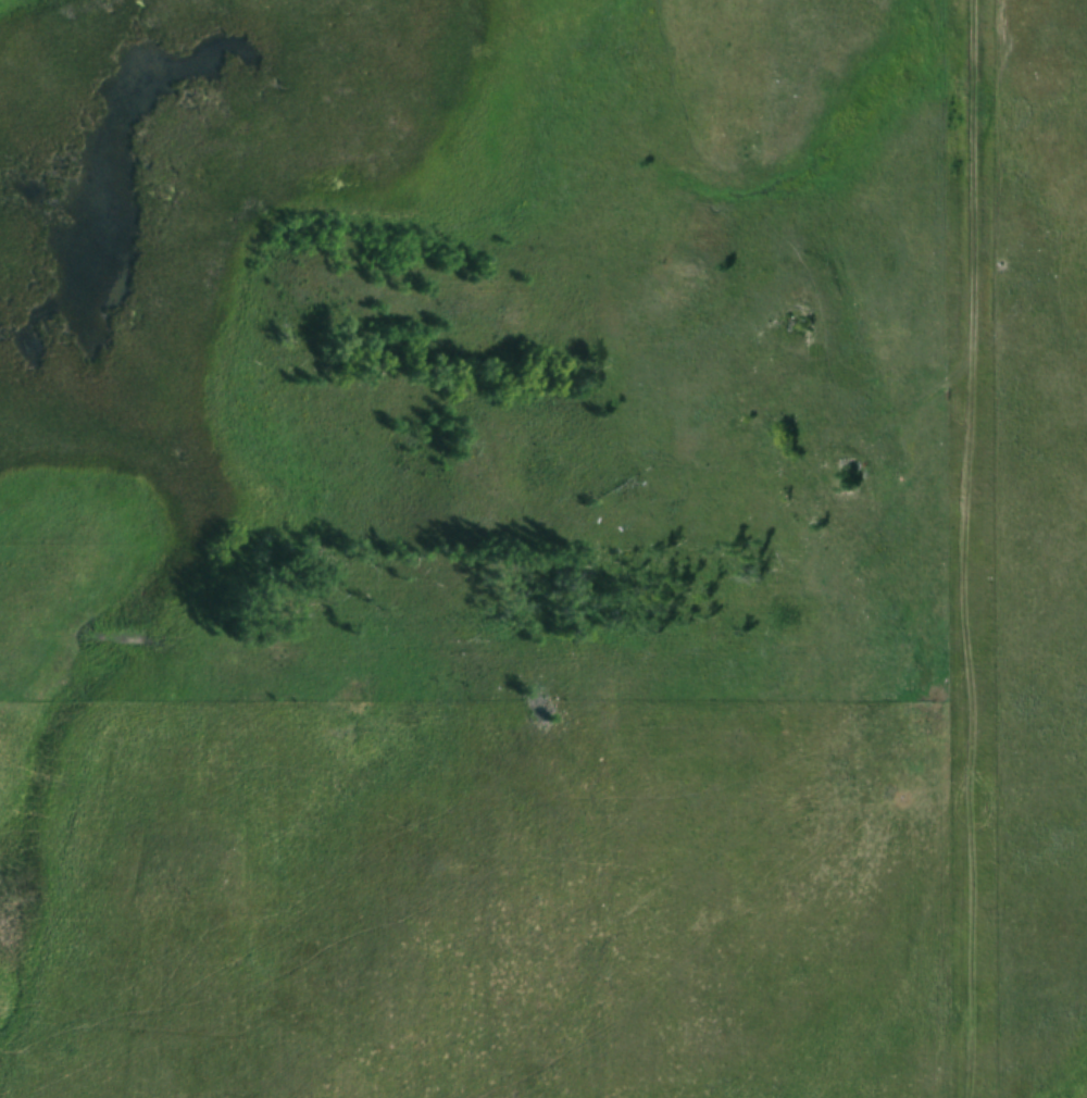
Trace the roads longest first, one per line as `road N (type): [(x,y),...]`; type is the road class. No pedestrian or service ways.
road 1 (track): [(975,0),(979,1097)]

